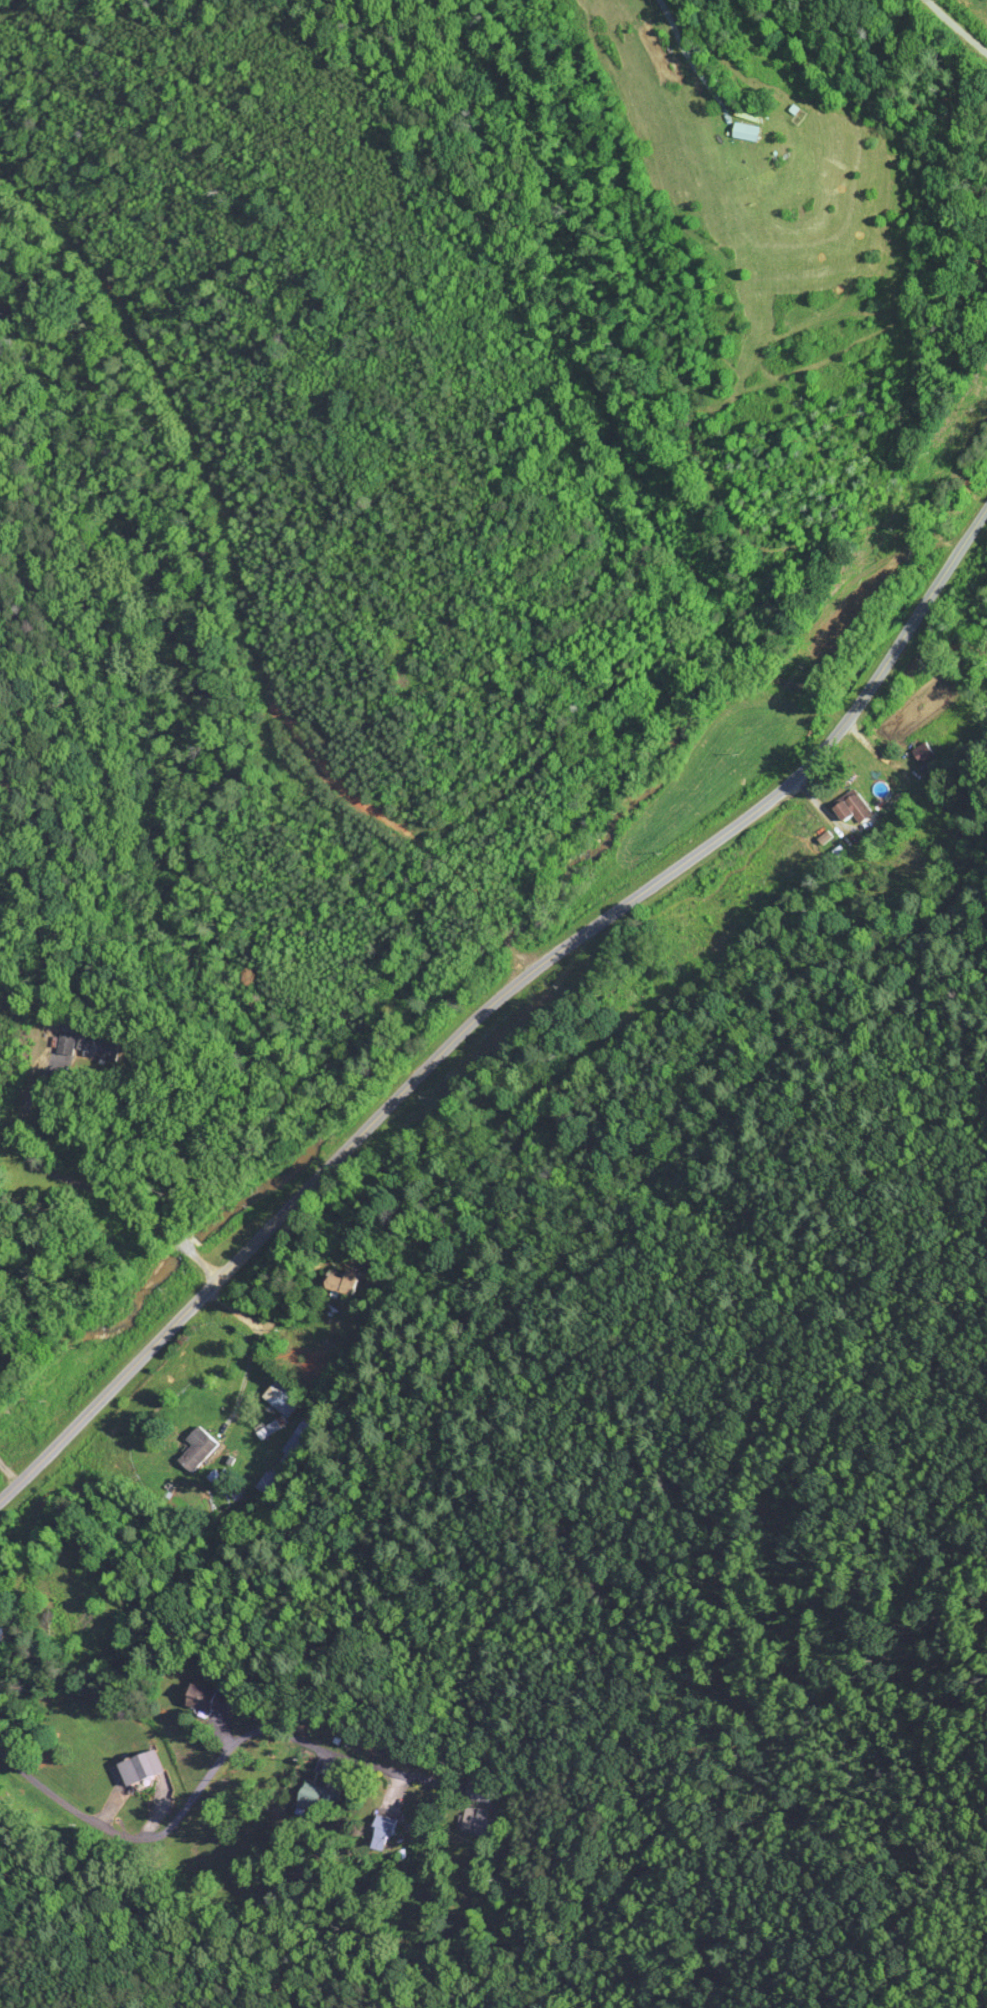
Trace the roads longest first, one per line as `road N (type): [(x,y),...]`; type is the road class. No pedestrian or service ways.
road 1 (residential): [(0,1502),(462,1034),(735,828),(821,753),(986,512)]
road 2 (residential): [(0,1748),(72,1809),(125,1837),(165,1836),(229,1749),(257,1733),(289,1736),(443,1787)]

